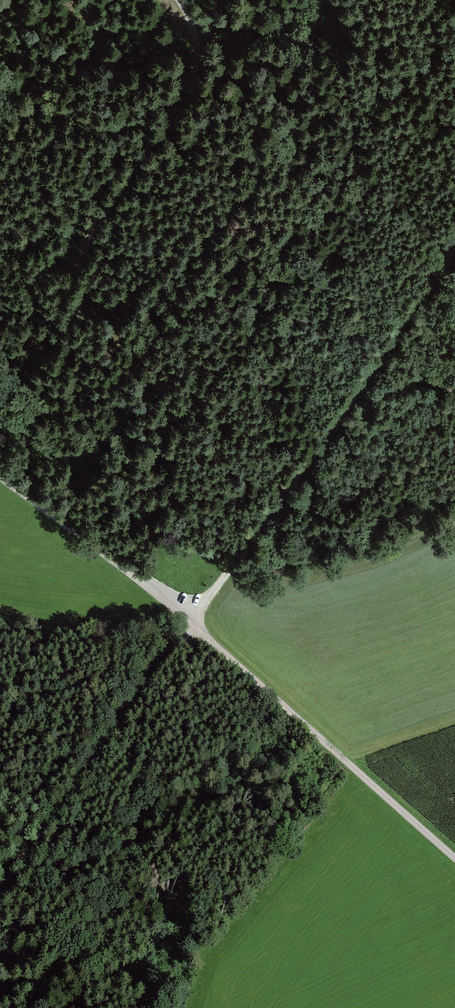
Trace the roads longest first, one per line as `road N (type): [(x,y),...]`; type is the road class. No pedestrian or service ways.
road 1 (track): [(454,242),(0,889)]
road 2 (track): [(0,473),(454,854)]
road 3 (track): [(0,372),(37,331),(114,191),(188,86),(193,41),(178,0)]

